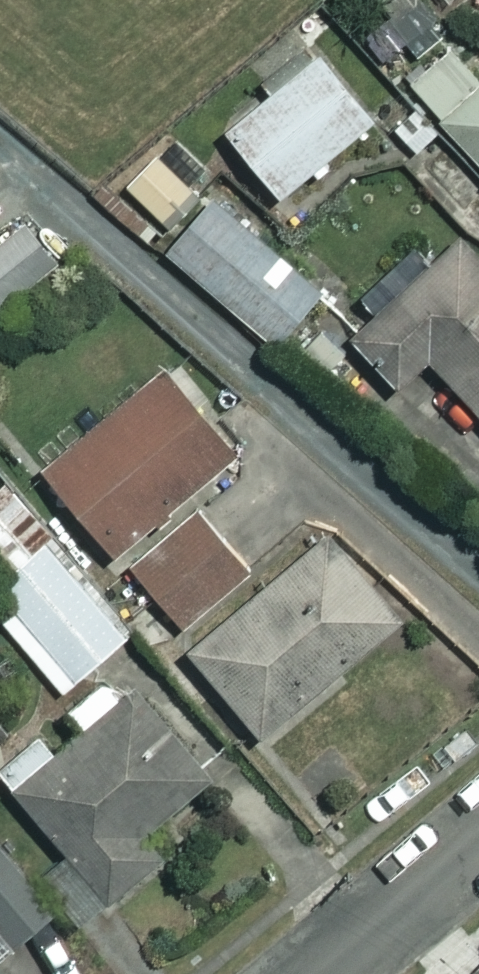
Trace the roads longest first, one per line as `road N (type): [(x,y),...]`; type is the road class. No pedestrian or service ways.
road 1 (residential): [(316,973),(478,838)]

